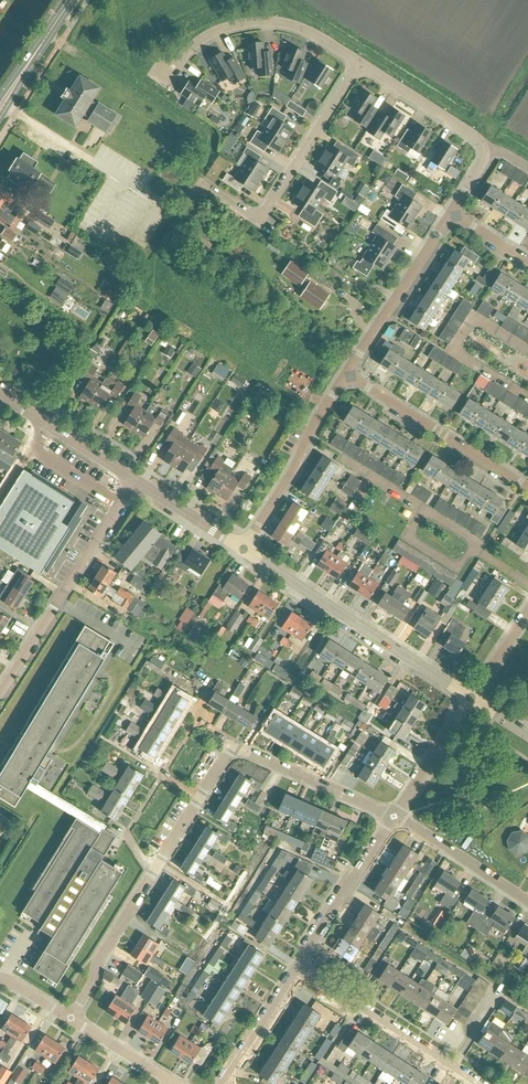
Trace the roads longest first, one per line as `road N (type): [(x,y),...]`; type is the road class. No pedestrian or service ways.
road 1 (residential): [(69,1017),(226,751),(239,747),(396,815)]
road 2 (residential): [(358,63),(262,219),(200,184),(178,219)]
road 3 (tertiary): [(244,549),(471,697)]
road 4 (residential): [(0,692),(135,480)]
road 5 (residential): [(162,67),(170,72),(218,30),(270,22),(297,27),(358,63)]
road 6 (residential): [(477,1083),(298,965)]
road 7 (residential): [(347,374),(527,486)]
road 8 (residential): [(244,549),(347,374)]
road 9 (residential): [(347,374),(452,213)]
road 10 (residential): [(298,965),(396,815)]
road 11 (tertiary): [(0,392),(135,480)]
road 12 (residential): [(527,900),(396,815)]
road 13 (residential): [(485,151),(472,133),(358,63)]
road 14 (residential): [(396,815),(471,697)]
road 15 (residential): [(223,1082),(298,965)]
road 16 (tertiary): [(135,480),(244,549)]
road 17 (residential): [(173,1083),(69,1017)]

